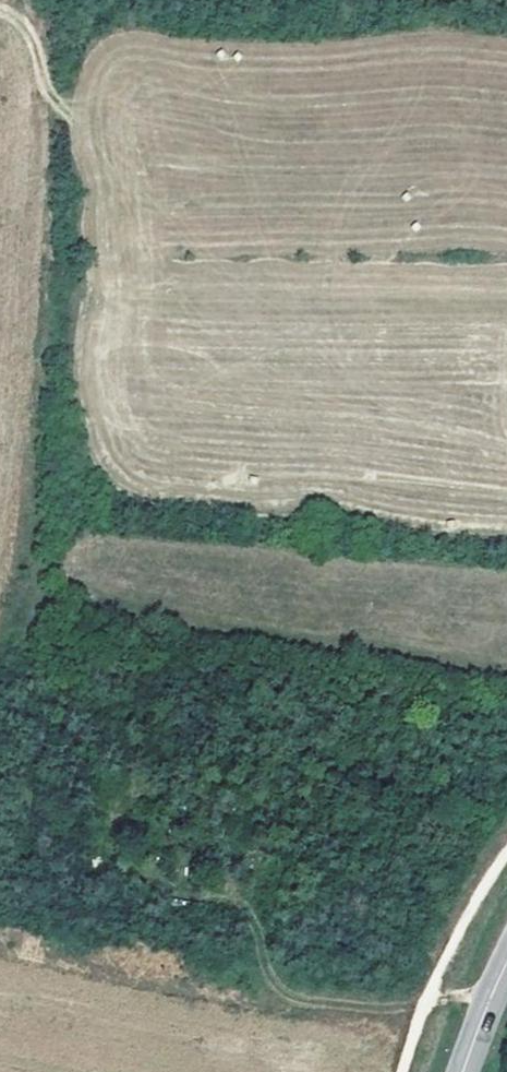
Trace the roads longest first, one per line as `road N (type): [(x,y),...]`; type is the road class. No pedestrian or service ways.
road 1 (tertiary): [(506,961),(462,1071)]

